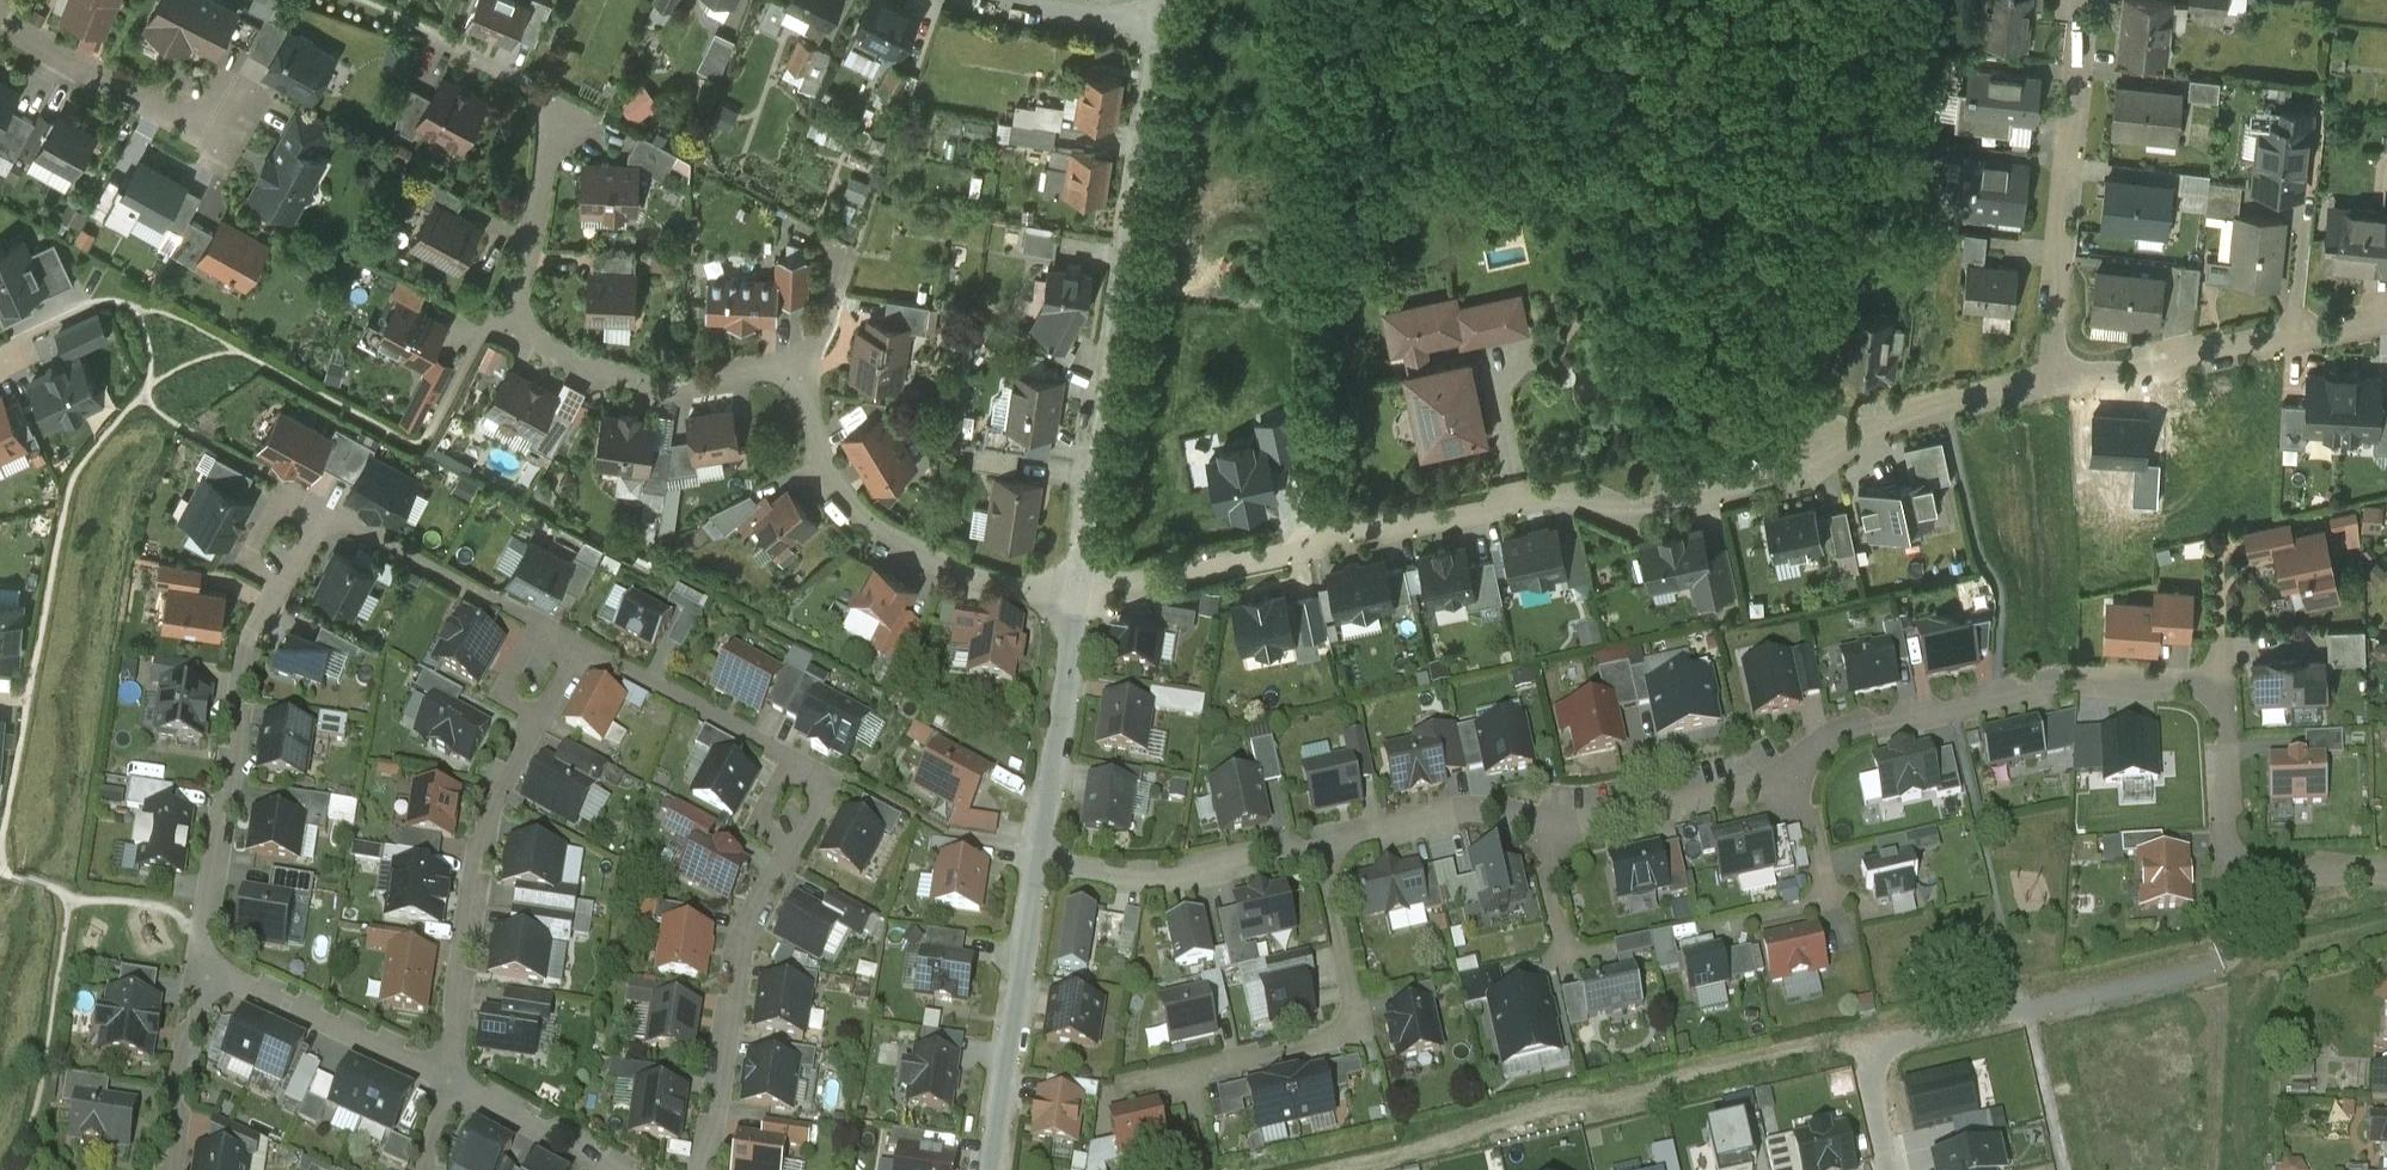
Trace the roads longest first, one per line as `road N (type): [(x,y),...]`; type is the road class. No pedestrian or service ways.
road 1 (residential): [(2053,376),(1832,429),(1804,470),(1642,508),(1585,484),(1078,589)]
road 2 (residential): [(697,1169),(740,946),(818,804),(819,782),(802,765),(574,644)]
road 3 (residential): [(809,367),(638,373),(579,359),(535,332),(519,300),(521,273),(552,147),(545,98),(427,31)]
road 4 (residential): [(1889,1169),(1870,1053),(2229,976),(2243,963),(2237,852)]
road 5 (residential): [(2237,852),(2217,719),(2200,690),(2171,681),(2079,678),(1997,695),(1873,725),(1836,738),(1805,762)]
road 6 (residential): [(1167,22),(1078,589)]
road 7 (track): [(1330,1169),(1870,1053)]
road 8 (residential): [(320,511),(289,578),(243,639),(236,697),(242,720),(231,797),(217,811),(200,934),(202,978)]
road 9 (residential): [(448,1081),(491,809),(574,644)]
road 10 (residential): [(1318,844),(1355,1035),(1129,1086)]
road 11 (residential): [(1078,589),(949,558),(862,508),(825,452),(809,367)]
road 12 (residential): [(2088,0),(2053,376)]
road 13 (residential): [(2386,299),(2053,376)]
road 14 (residential): [(1038,850),(991,1169)]
road 15 (residential): [(574,644),(436,565),(320,511)]
road 16 (residential): [(1318,844),(1190,871),(1096,867),(1038,850)]
road 17 (residential): [(1805,762),(1750,791),(1540,835)]
road 18 (residential): [(448,1081),(202,978)]
road 19 (residential): [(1078,589),(1038,850)]
road 20 (residential): [(0,23),(171,114),(220,109)]
road 21 (residential): [(1540,835),(1473,815),(1318,844)]
road 22 (residential): [(202,978),(197,1023),(183,1038),(170,1102),(182,1119),(174,1169)]
road 23 (residential): [(606,1169),(448,1081)]
road 24 (residential): [(2386,869),(2260,863),(2237,852)]
road 25 (residential): [(1021,0),(1167,22)]
road 26 (residential): [(1805,762),(1832,901)]
road 27 (residential): [(1540,835),(1565,954)]

